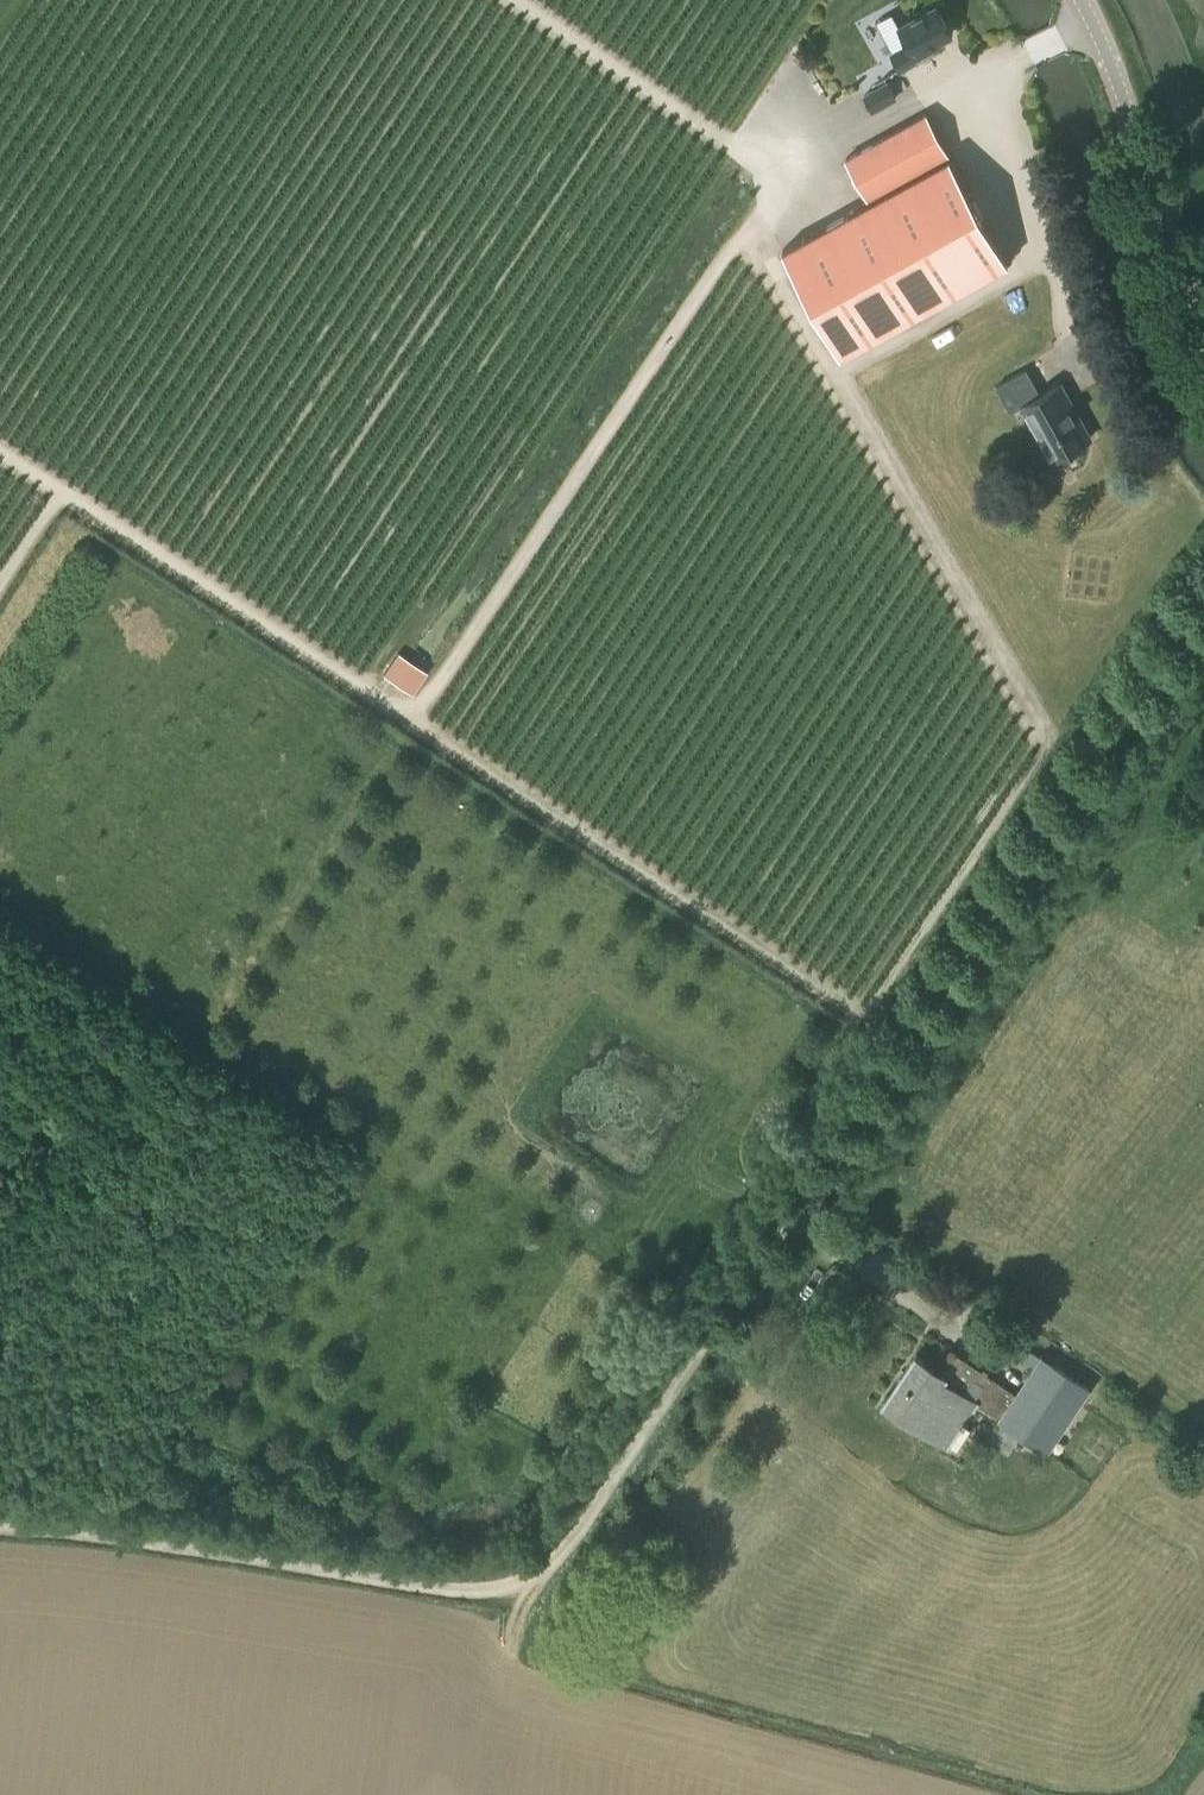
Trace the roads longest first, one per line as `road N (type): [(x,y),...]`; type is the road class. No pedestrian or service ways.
road 1 (unclassified): [(0,1528),(448,1588),(488,1588),(556,1559),(1109,730),(1203,603)]
road 2 (tertiary): [(1203,310),(1079,0)]

